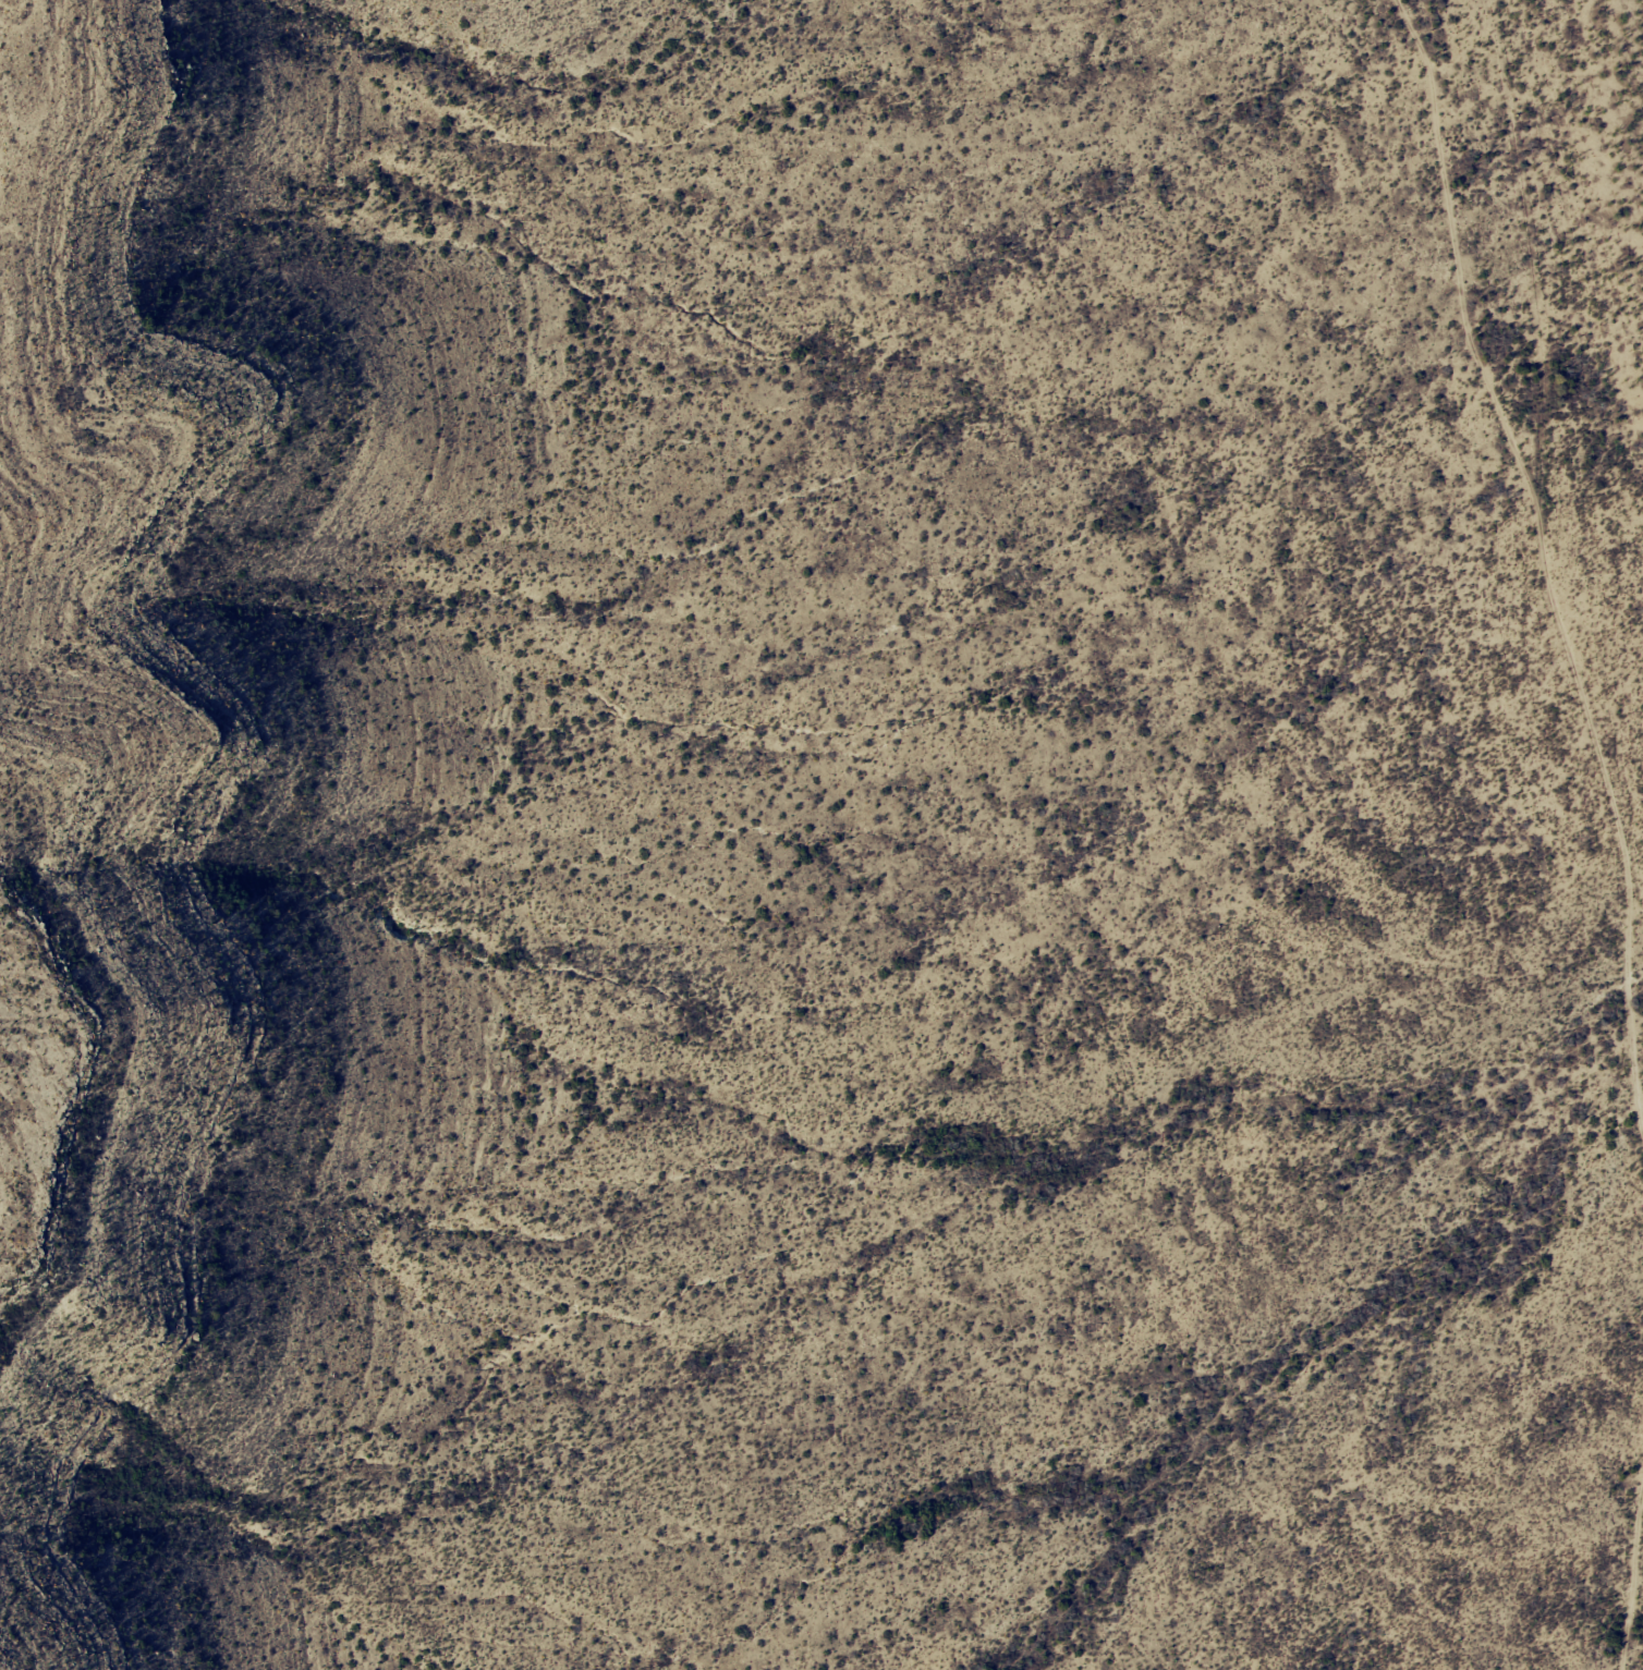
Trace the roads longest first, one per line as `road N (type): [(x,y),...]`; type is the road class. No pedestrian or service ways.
road 1 (track): [(1642,948),(1623,756),(1580,594),(1542,232),(1482,0)]
road 2 (track): [(1627,1669),(1642,1549)]

